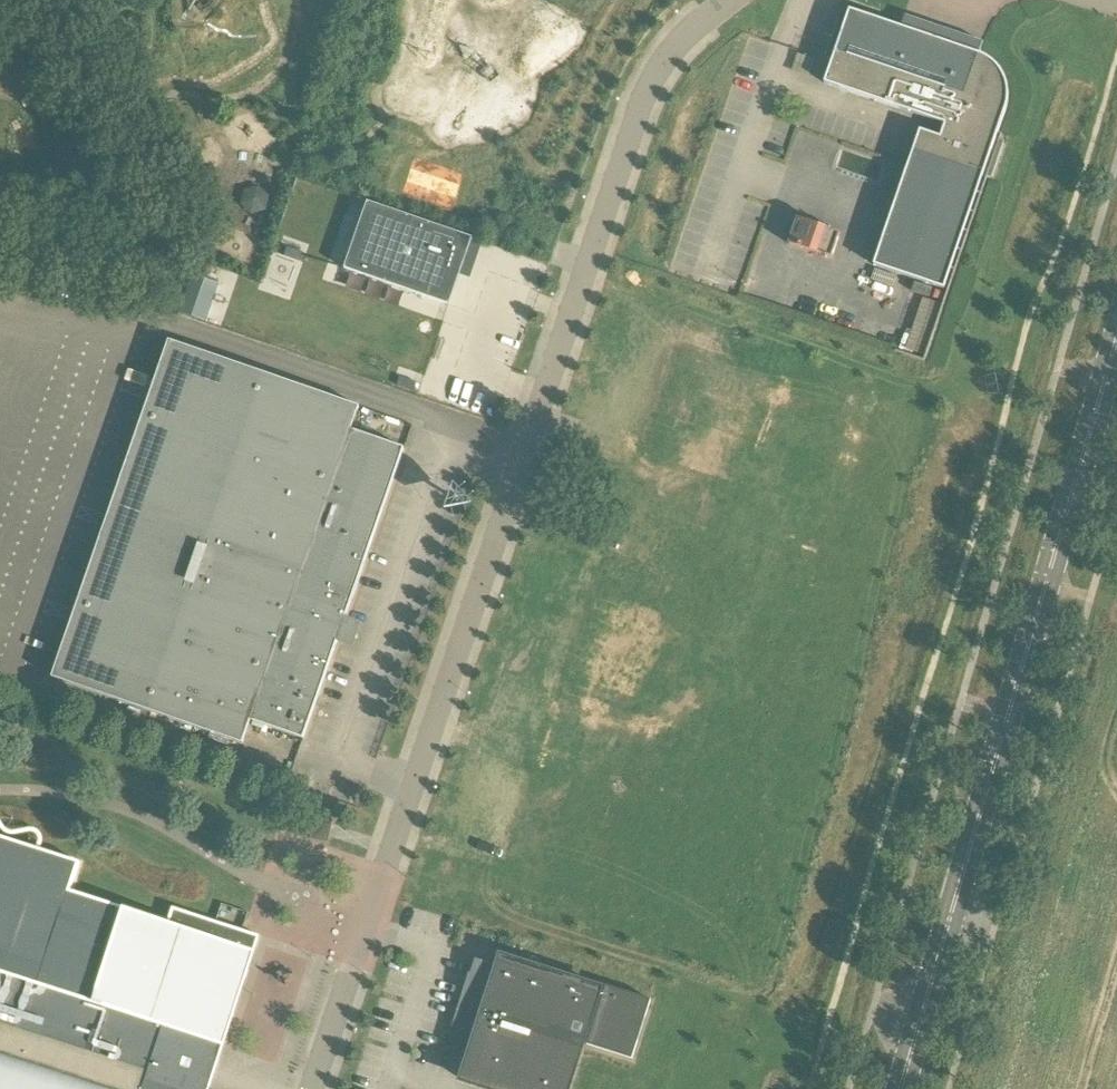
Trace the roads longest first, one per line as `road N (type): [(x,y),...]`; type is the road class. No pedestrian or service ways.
road 1 (unclassified): [(310,1088),(626,146),(654,79),(688,32),(728,0)]
road 2 (primary): [(901,1088),(1116,346)]

